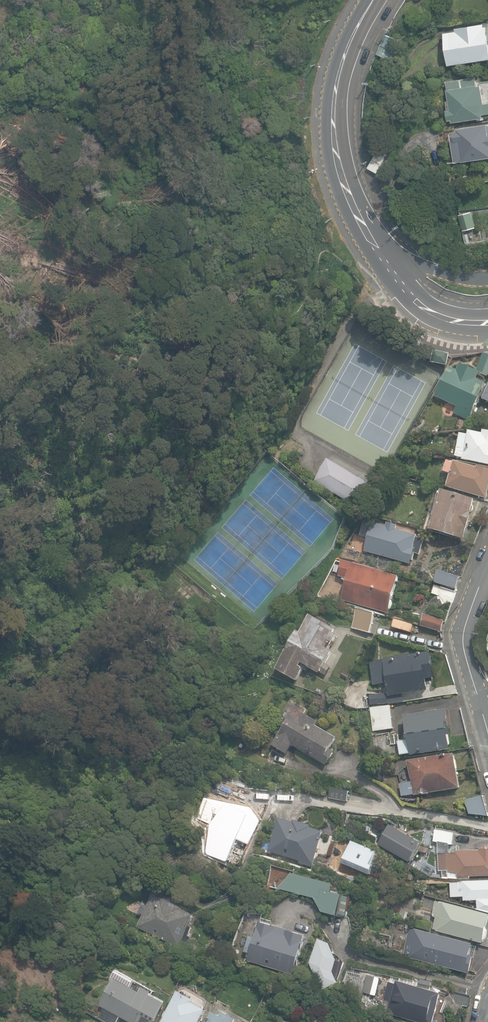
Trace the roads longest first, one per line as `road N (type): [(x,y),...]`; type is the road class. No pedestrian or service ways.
road 1 (secondary): [(374,0),(339,76),(335,109),(337,148),(379,257)]
road 2 (residential): [(479,707),(463,635),(487,564)]
road 3 (secondary): [(379,257),(425,308),(487,321)]

